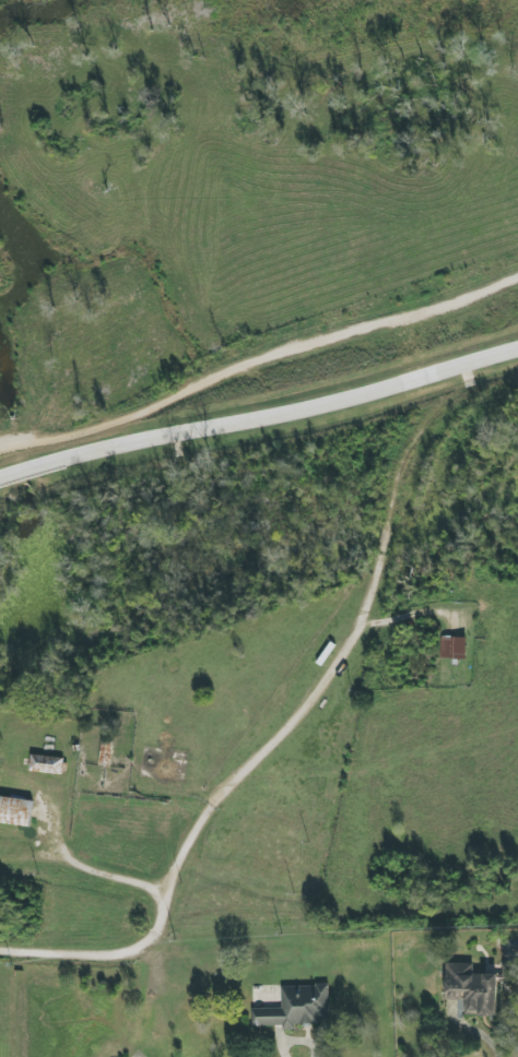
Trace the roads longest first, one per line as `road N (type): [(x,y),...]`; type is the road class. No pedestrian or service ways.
road 1 (track): [(0,454),(105,435),(246,368),(448,312),(517,283)]
road 2 (secondary): [(517,353),(296,416),(55,464),(0,484)]
road 3 (residential): [(113,954),(162,923),(198,841),(297,736),(339,677),(363,630),(384,549)]
road 4 (residential): [(173,893),(64,860),(0,861)]
road 5 (residential): [(384,549),(398,488),(428,429)]

